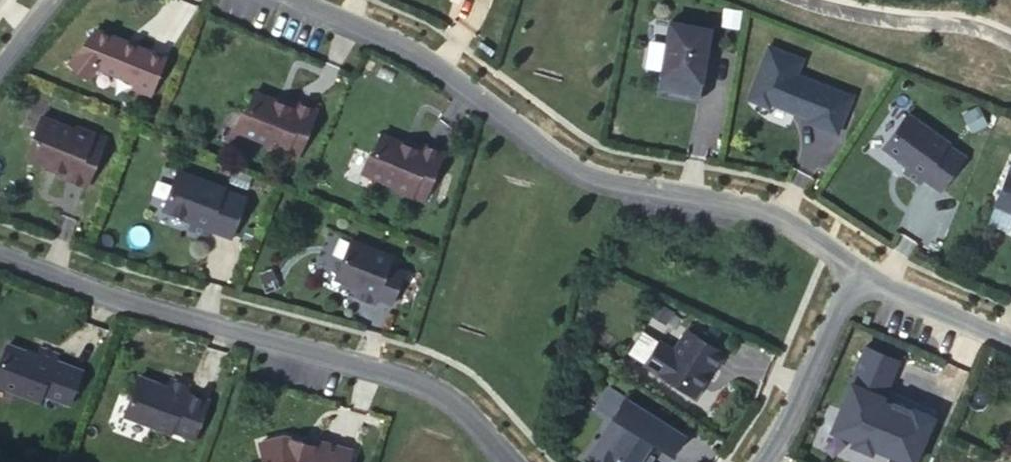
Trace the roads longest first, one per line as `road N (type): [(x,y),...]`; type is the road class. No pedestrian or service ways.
road 1 (residential): [(851,263),(788,224),(732,202),(589,179),(414,55),(287,0)]
road 2 (residential): [(0,256),(176,316),(414,379),(450,401),(504,461)]
road 3 (residential): [(1010,341),(881,287),(851,263)]

